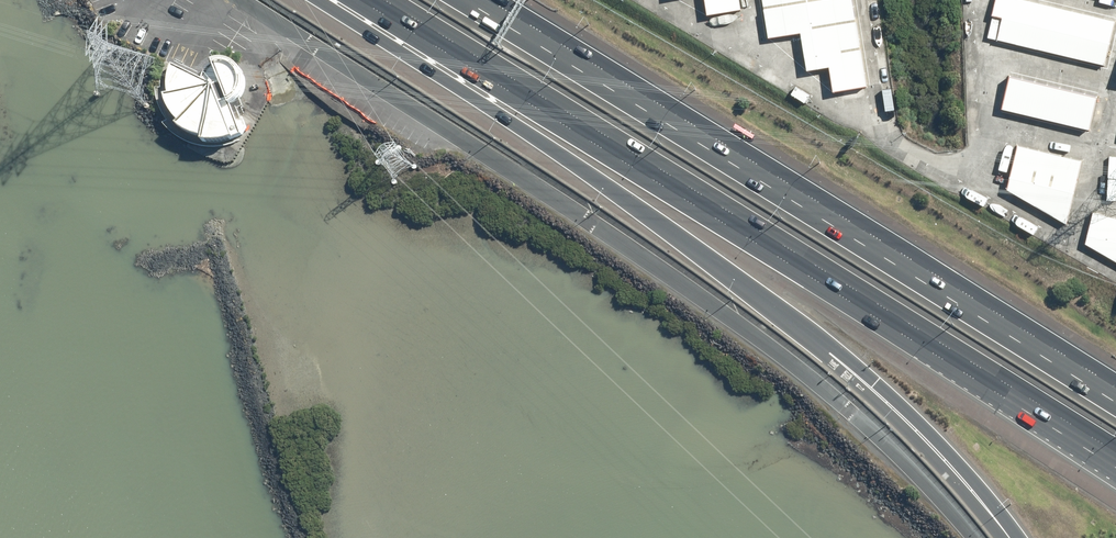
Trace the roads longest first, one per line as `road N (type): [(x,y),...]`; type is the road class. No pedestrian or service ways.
road 1 (unclassified): [(972,537),(894,451),(707,299),(243,0)]
road 2 (motorway): [(1008,537),(928,443),(809,335),(557,154),(317,0)]
road 3 (motorway): [(1115,455),(383,0)]
road 4 (motorway): [(465,0),(1115,402)]

